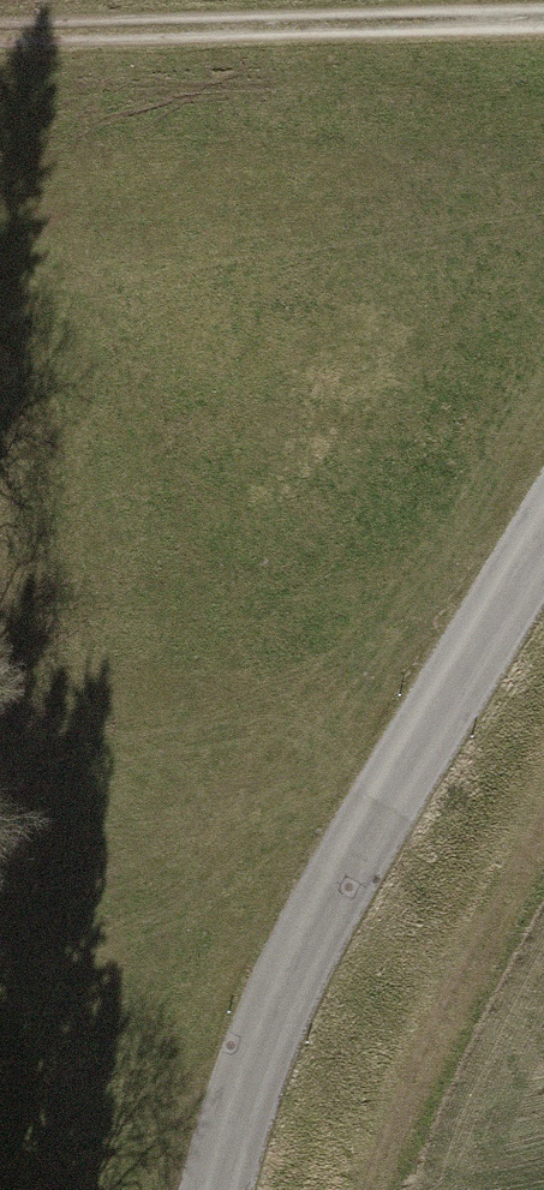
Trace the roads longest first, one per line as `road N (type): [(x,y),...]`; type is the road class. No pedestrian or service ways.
road 1 (tertiary): [(215,1189),(274,1016),(323,914),(543,535)]
road 2 (track): [(543,22),(0,32)]
road 3 (track): [(543,835),(485,943),(383,1189)]

